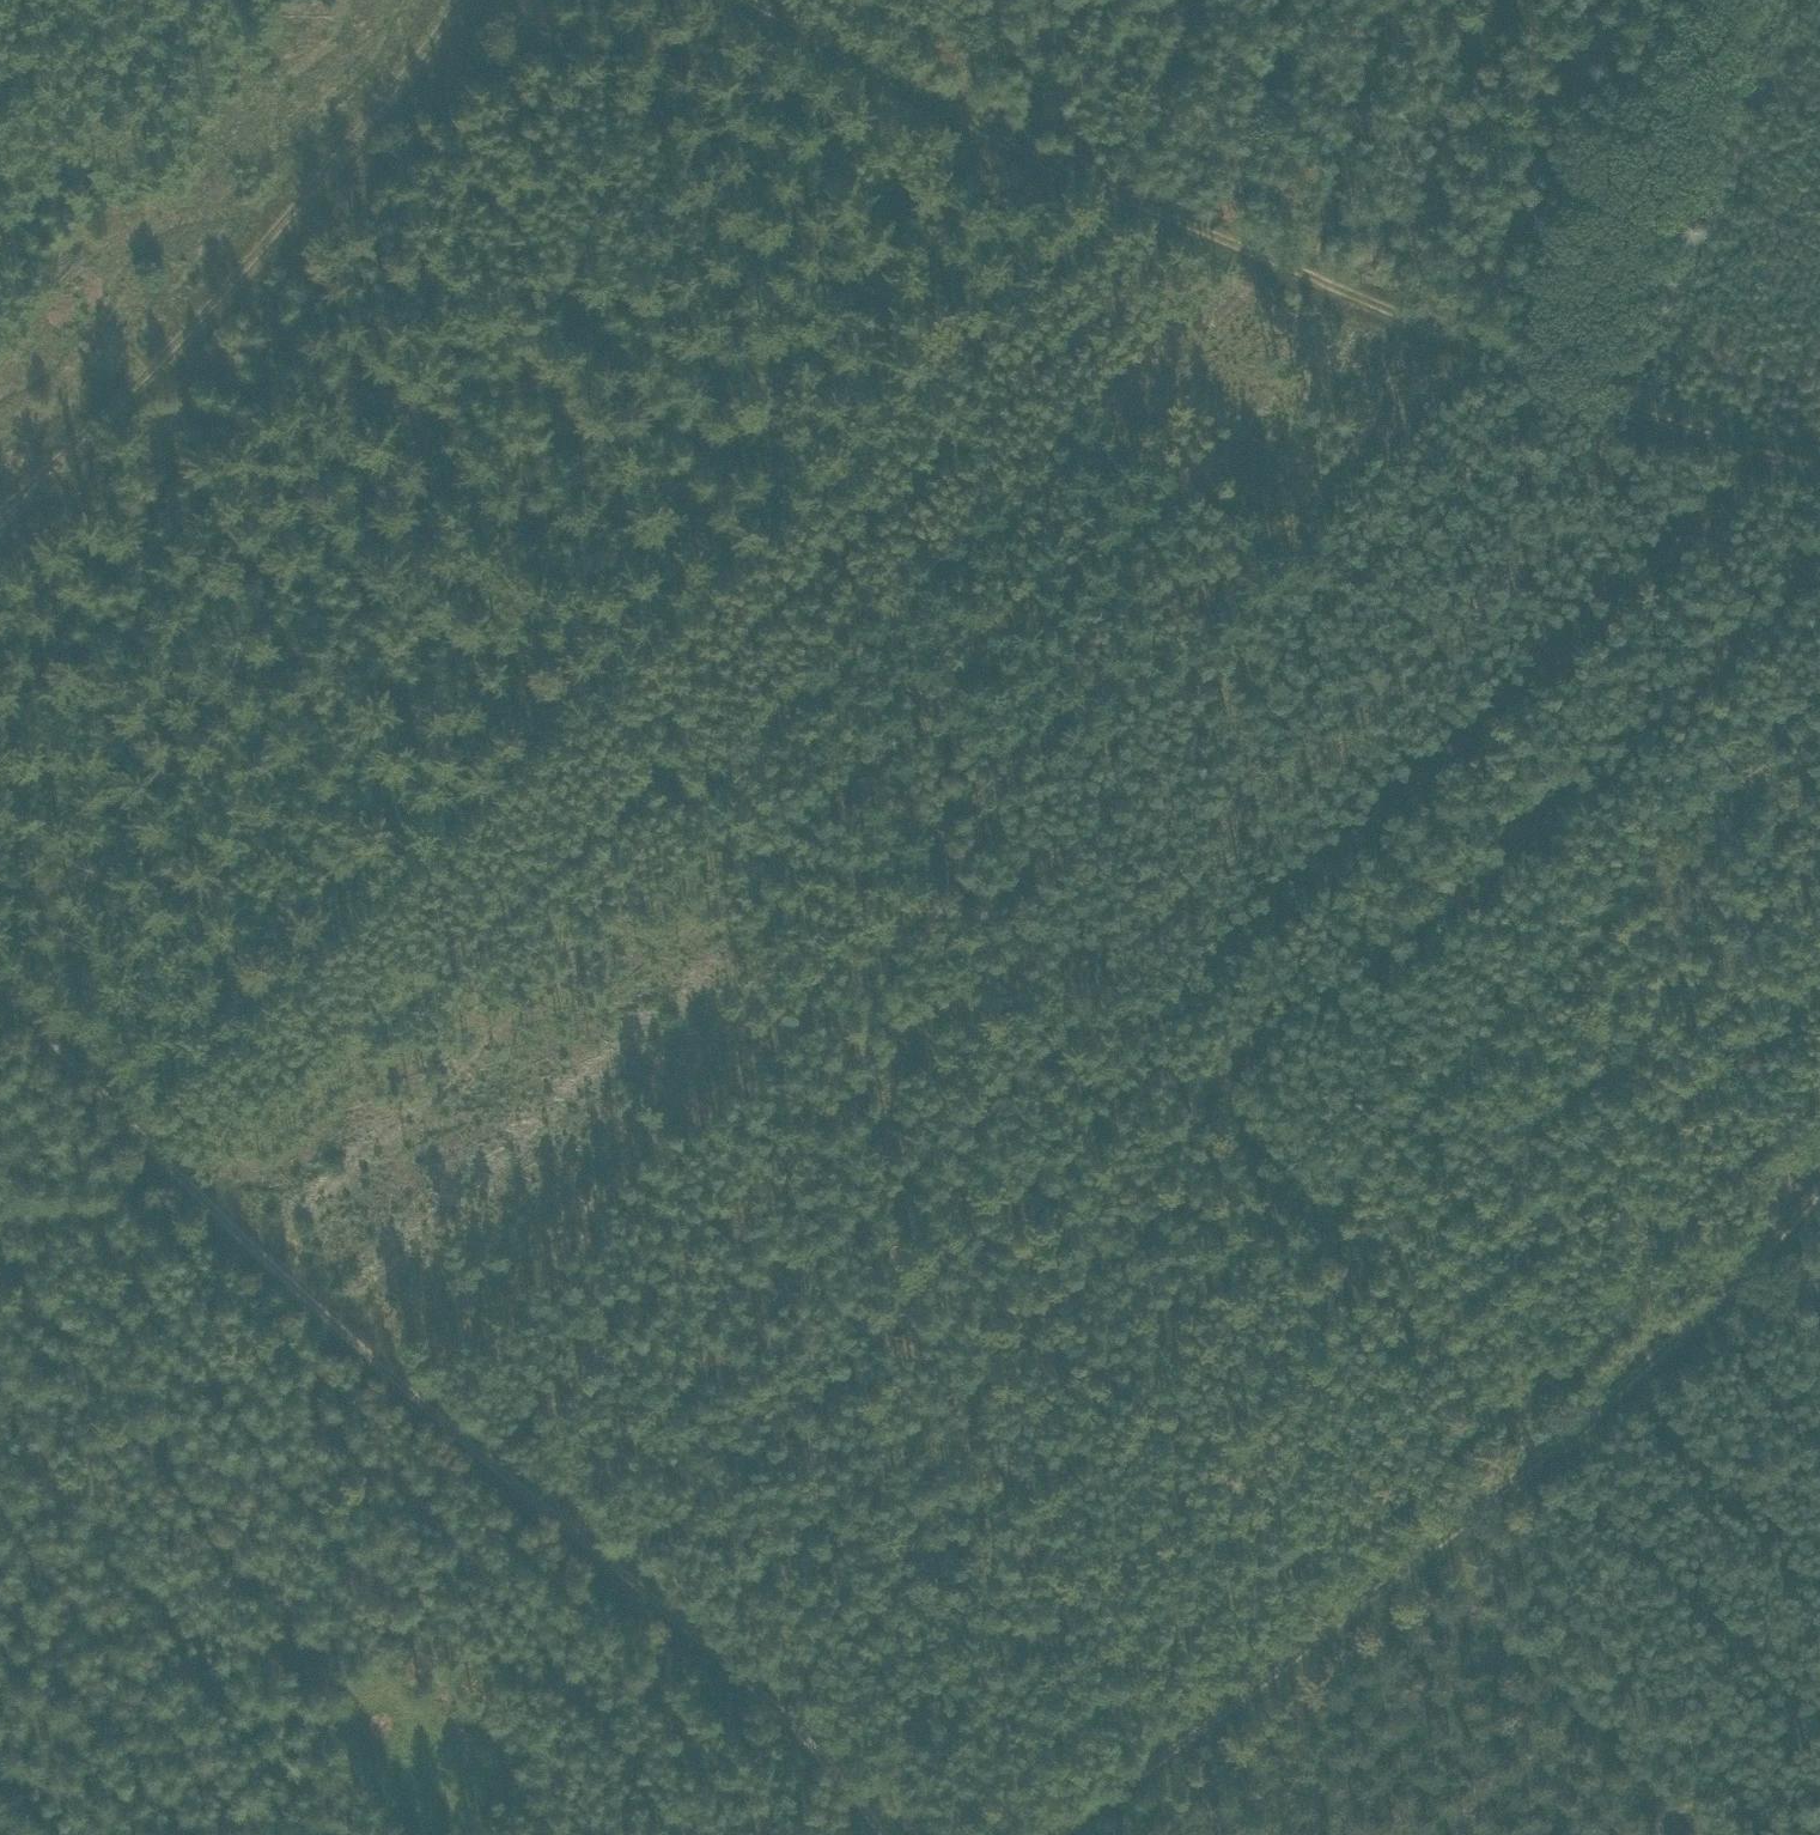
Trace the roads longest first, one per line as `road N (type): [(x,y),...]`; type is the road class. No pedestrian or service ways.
road 1 (track): [(0,972),(152,1139),(295,1277),(752,1679),(888,1834)]
road 2 (track): [(1819,1186),(1503,1482),(1049,1834)]
road 3 (track): [(0,510),(282,230),(459,0)]

